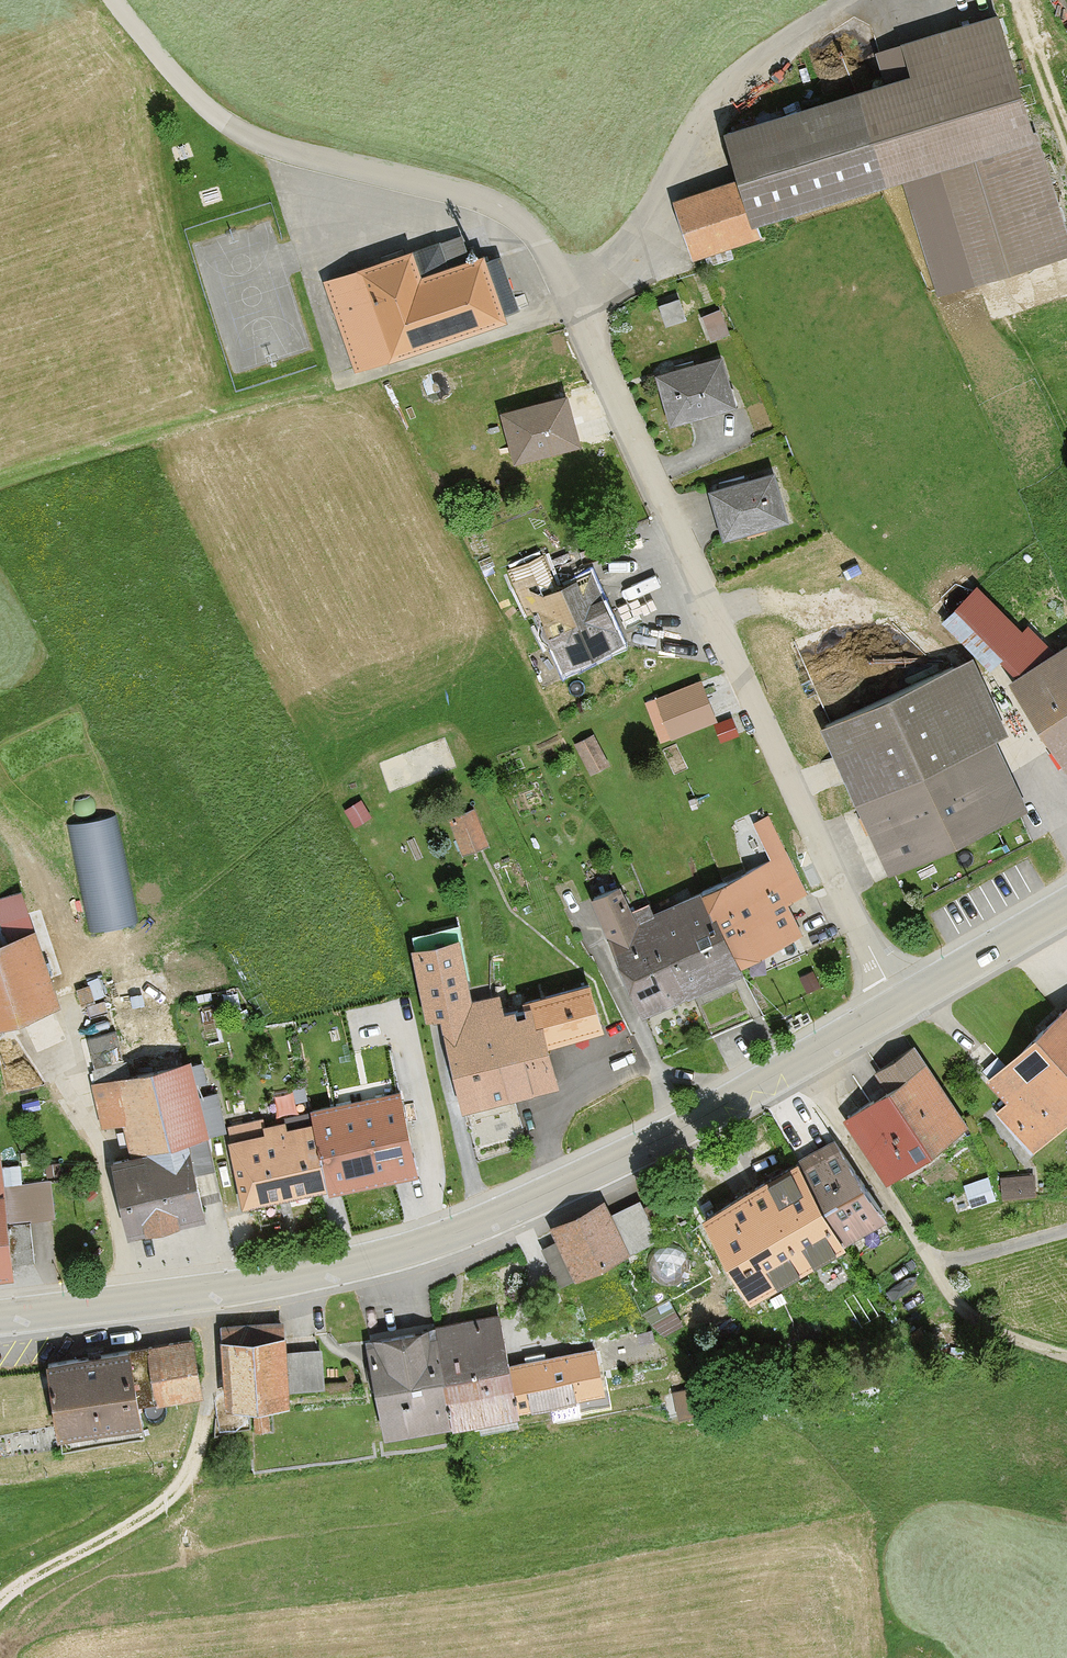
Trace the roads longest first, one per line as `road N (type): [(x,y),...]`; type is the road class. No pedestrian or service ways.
road 1 (secondary): [(0,1318),(270,1282),(451,1236),(673,1135),(901,1005)]
road 2 (residential): [(901,1005),(803,813),(572,287)]
road 3 (residential): [(572,287),(545,243),(494,201),(272,144),(233,126),(191,92)]
road 4 (residential): [(850,0),(721,94),(634,234),(572,287)]
road 5 (track): [(717,608),(885,608),(960,652),(999,687)]
road 6 (track): [(0,1605),(176,1495),(211,1408)]
road 7 (secondary): [(901,1005),(1066,907)]
road 8 (track): [(1066,145),(1008,0)]

